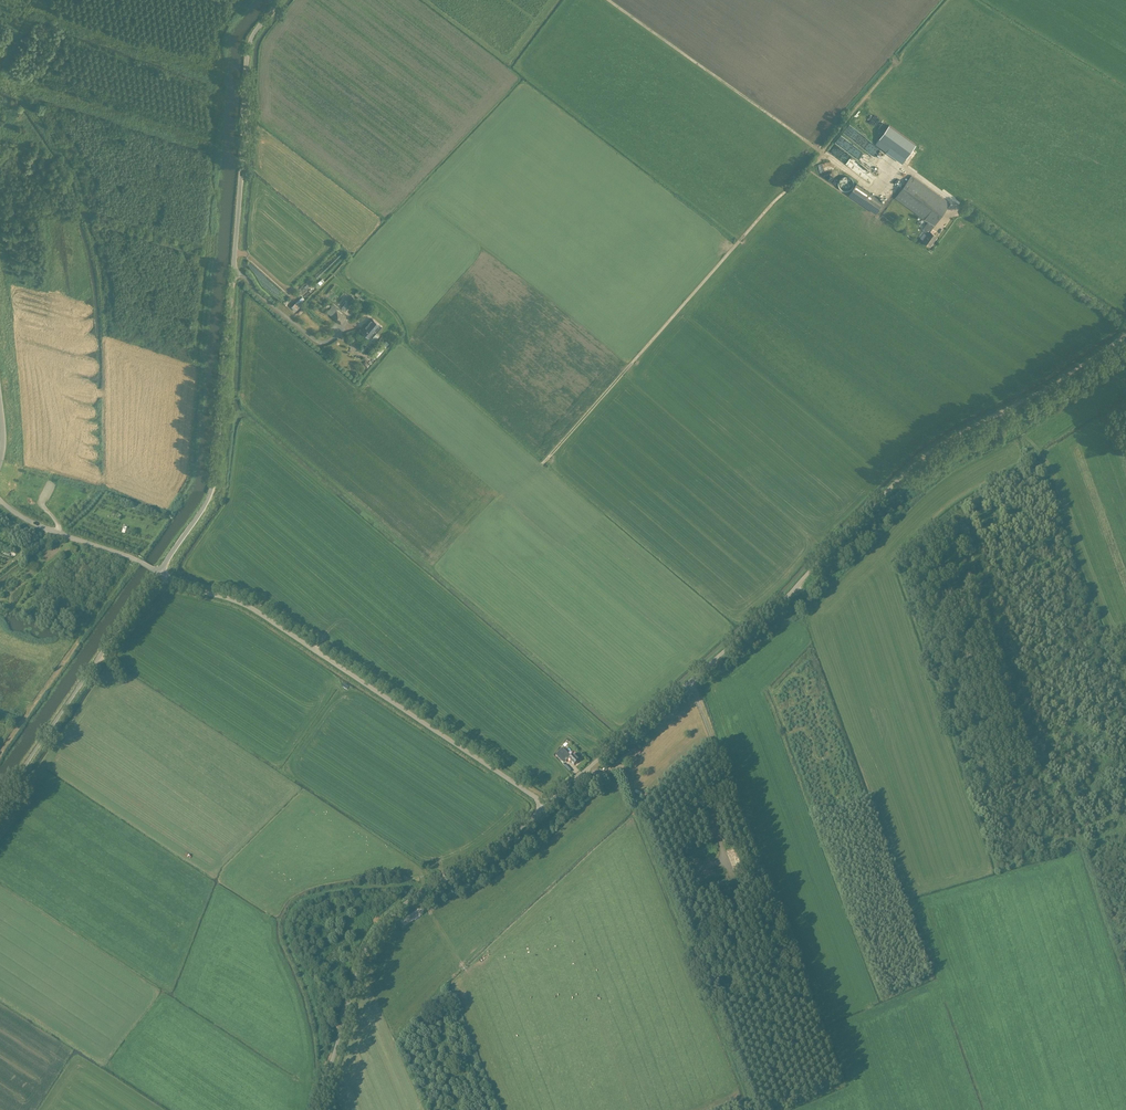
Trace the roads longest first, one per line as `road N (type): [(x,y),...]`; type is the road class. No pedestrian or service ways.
road 1 (unclassified): [(546,805),(782,603),(916,457),(1125,334)]
road 2 (unclassified): [(158,573),(203,509),(218,463),(249,52),(281,0)]
road 3 (unclassified): [(546,805),(254,611),(158,573)]
road 4 (unclassified): [(320,1109),(373,932),(393,912),(483,860),(546,805)]
road 5 (track): [(1125,666),(1048,468),(1011,407)]
road 6 (unclassified): [(0,801),(158,573)]
road 7 (track): [(0,753),(133,559)]
road 8 (unclassified): [(158,573),(32,524),(0,501)]

